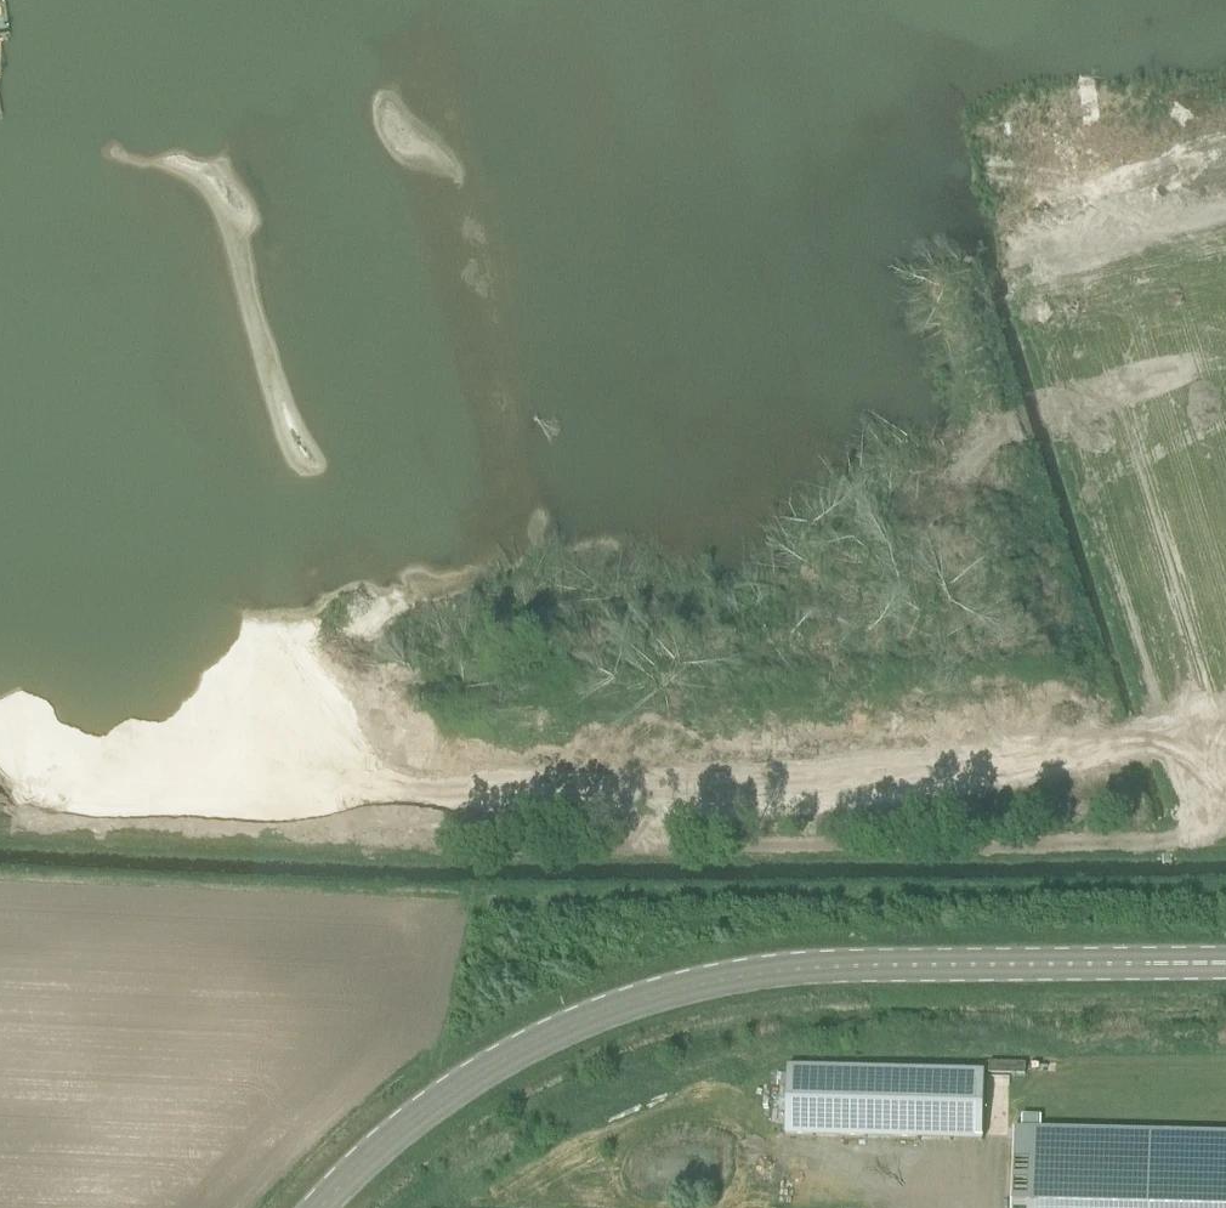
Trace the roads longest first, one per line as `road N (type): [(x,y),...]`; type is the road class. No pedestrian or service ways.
road 1 (secondary): [(319,1207),(353,1171),(455,1092),(555,1035),(720,986),(833,972),(1225,965)]

